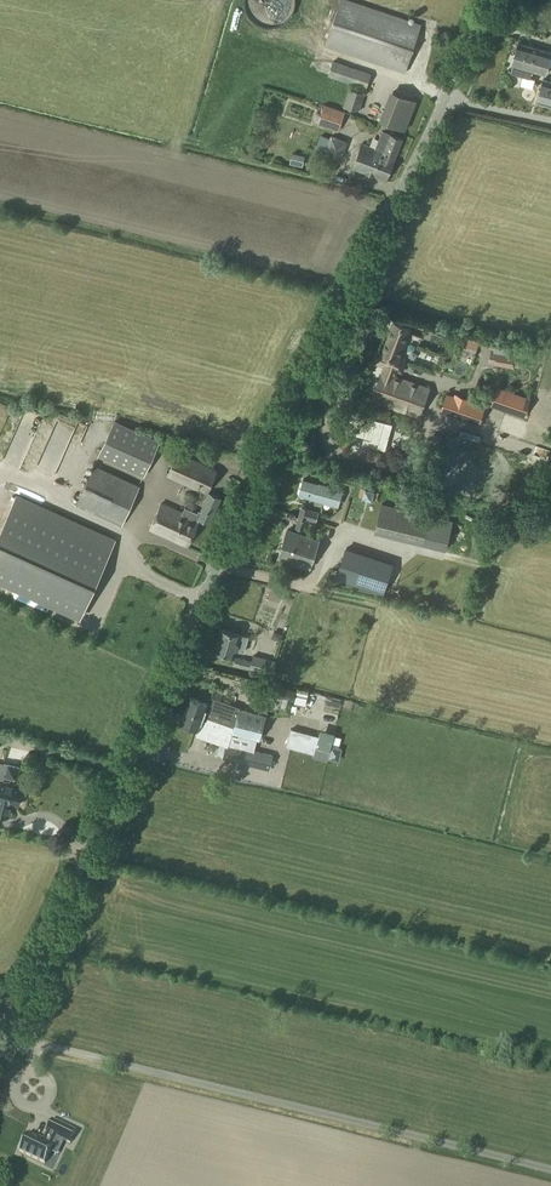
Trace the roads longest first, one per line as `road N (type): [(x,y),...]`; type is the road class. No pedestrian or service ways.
road 1 (unclassified): [(0,1034),(486,0)]
road 2 (unclassified): [(550,1170),(0,1035)]

